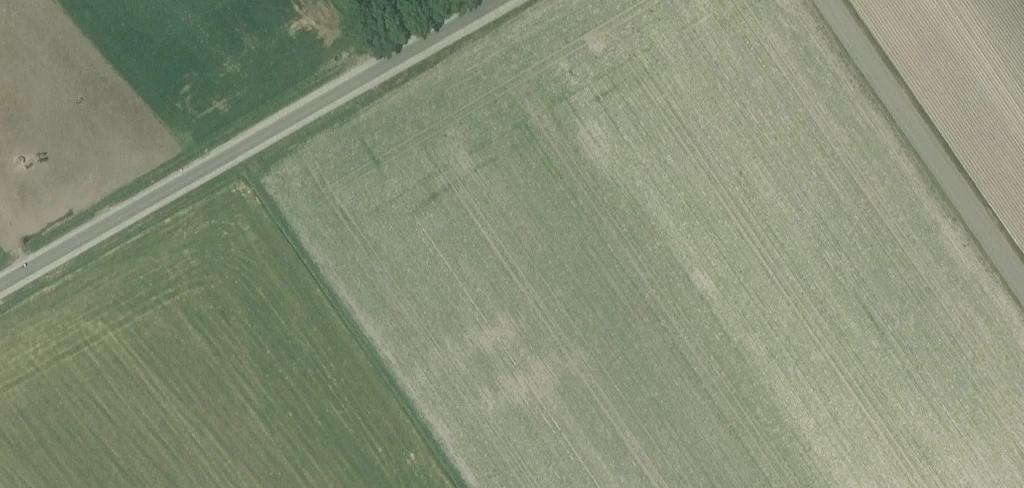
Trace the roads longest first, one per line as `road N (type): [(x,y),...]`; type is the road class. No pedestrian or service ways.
road 1 (unclassified): [(0,282),(495,0)]
road 2 (unclassified): [(1023,270),(829,0)]

